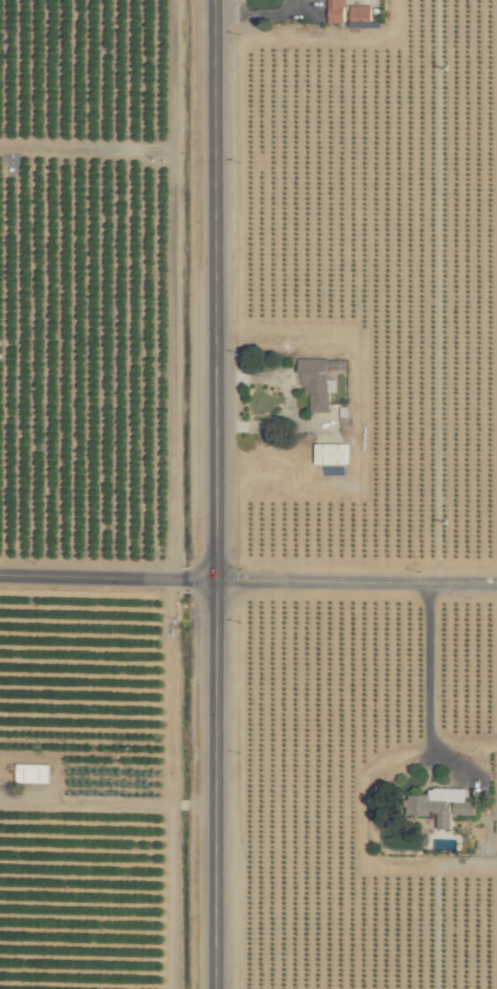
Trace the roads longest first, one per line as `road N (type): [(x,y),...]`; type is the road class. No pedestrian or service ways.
road 1 (tertiary): [(215,0),(215,367)]
road 2 (tertiary): [(215,580),(215,947)]
road 3 (residential): [(0,574),(215,580)]
road 4 (residential): [(215,580),(428,582)]
road 5 (tertiary): [(215,367),(215,580)]

